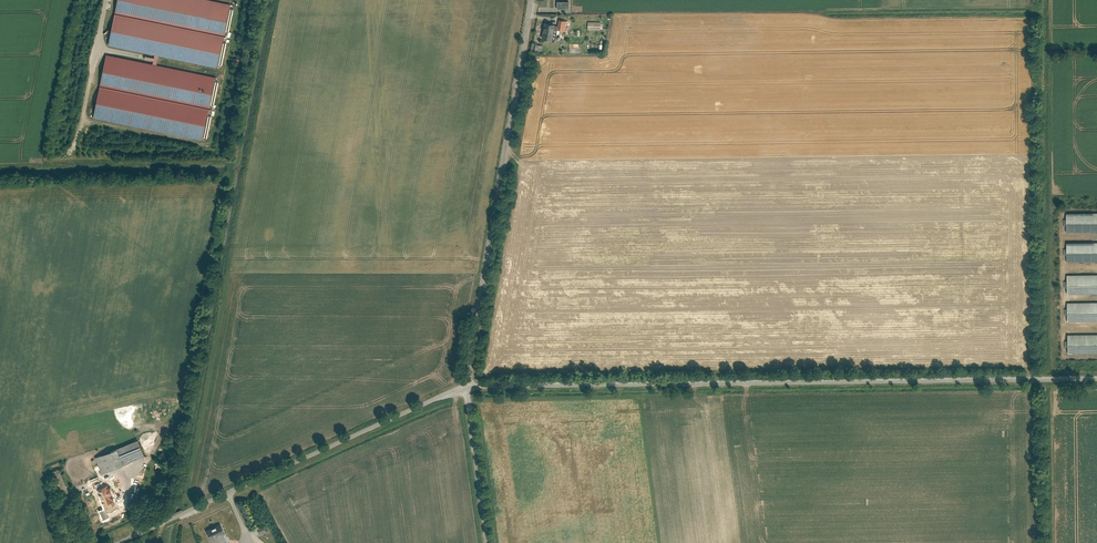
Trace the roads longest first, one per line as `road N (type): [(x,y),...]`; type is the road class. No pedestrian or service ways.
road 1 (unclassified): [(467,388),(1096,380)]
road 2 (unclassified): [(532,0),(467,388)]
road 3 (unclassified): [(166,523),(467,388)]
road 4 (unclassified): [(467,388),(487,542)]

